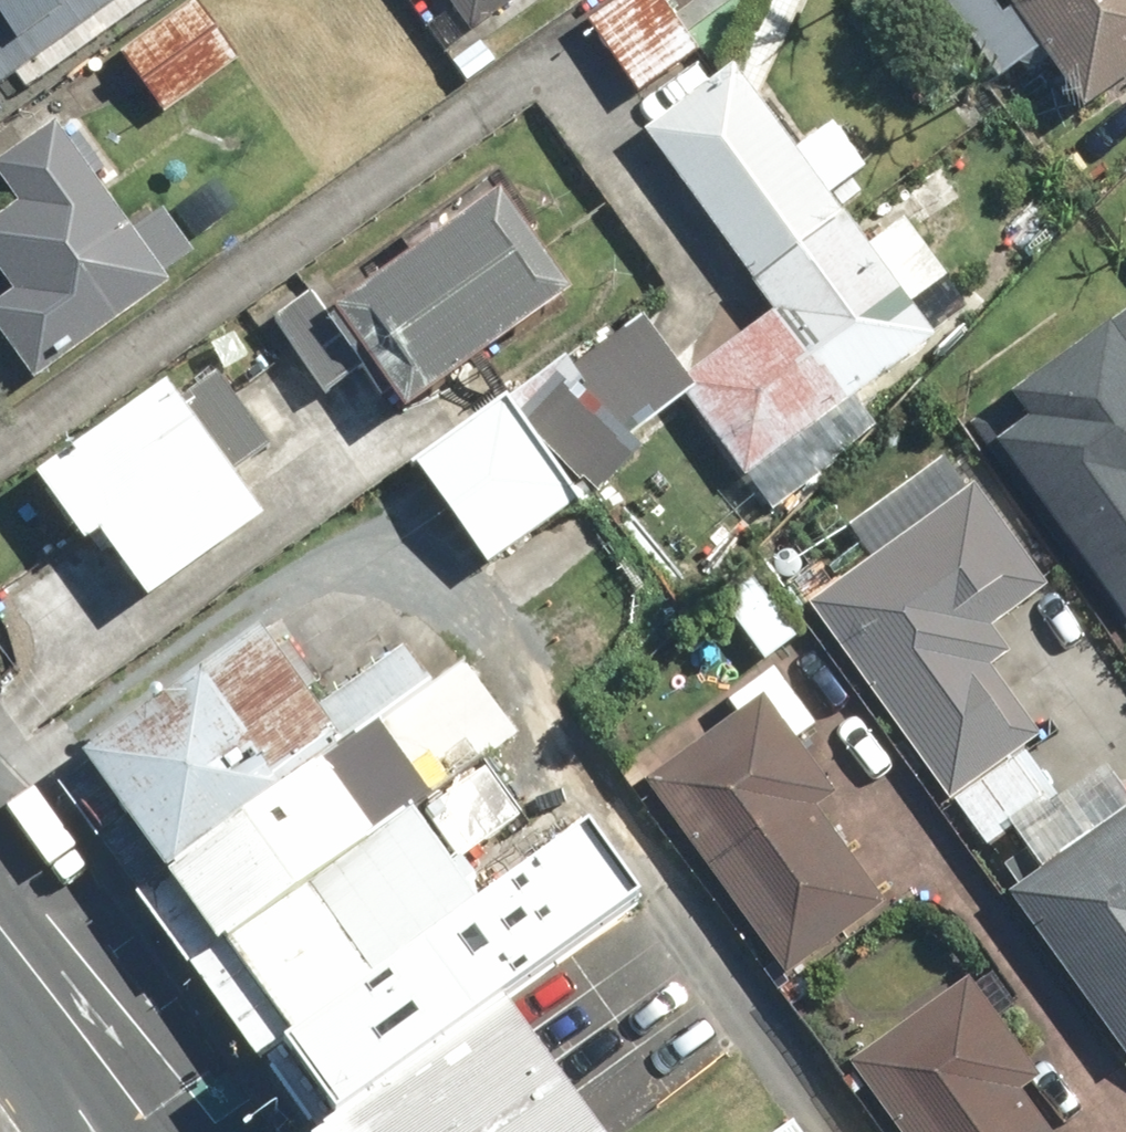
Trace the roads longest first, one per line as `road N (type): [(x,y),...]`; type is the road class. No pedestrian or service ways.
road 1 (secondary): [(0,946),(90,1070)]

